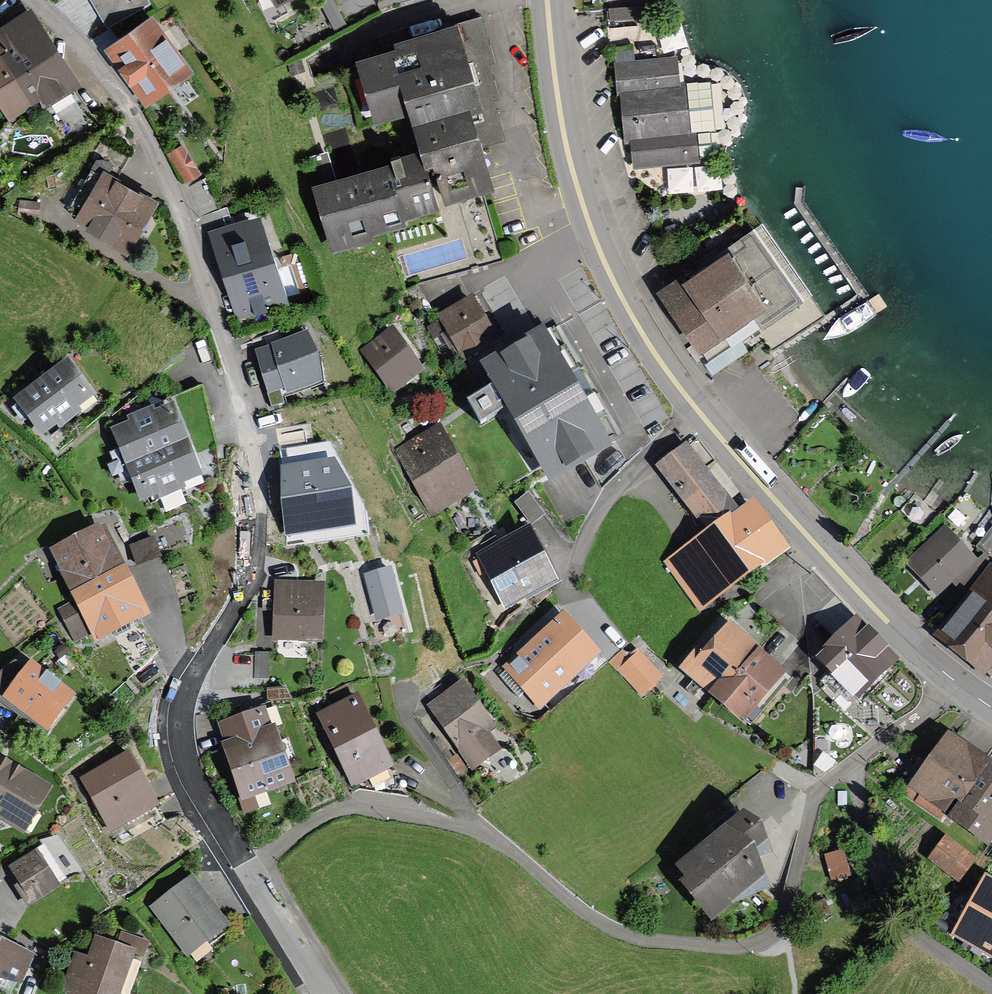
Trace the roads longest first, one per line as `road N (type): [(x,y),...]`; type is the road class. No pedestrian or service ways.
road 1 (residential): [(33,0),(114,90),(149,143),(228,353),(257,481),(259,536),(249,582),(186,693),(181,729),(197,786),(250,871)]
road 2 (primary): [(550,0),(587,214),(643,331),(725,443),(961,684)]
road 3 (residential): [(250,871),(331,813),(388,809),(496,843),(605,925),(664,941),(742,946),(784,919),(812,804),(851,765)]
road 4 (residential): [(250,871),(326,993)]
road 5 (residential): [(961,684),(851,765)]

